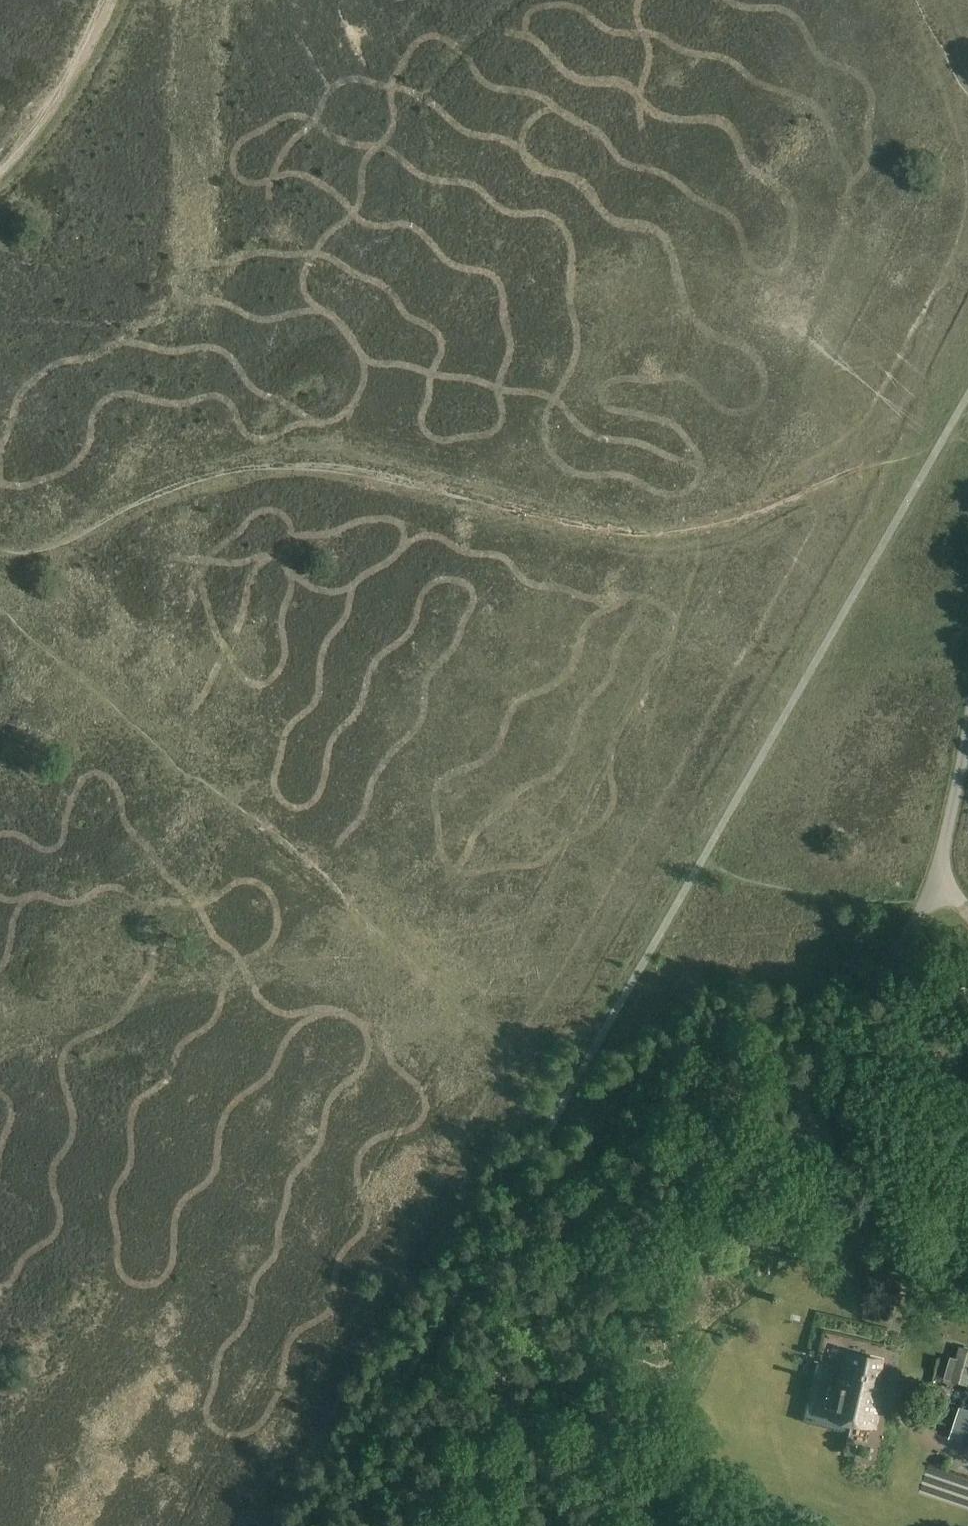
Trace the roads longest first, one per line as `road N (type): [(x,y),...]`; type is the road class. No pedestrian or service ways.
road 1 (unclassified): [(803,1118),(813,1069),(928,902),(967,726)]
road 2 (track): [(0,181),(67,104),(121,0)]

